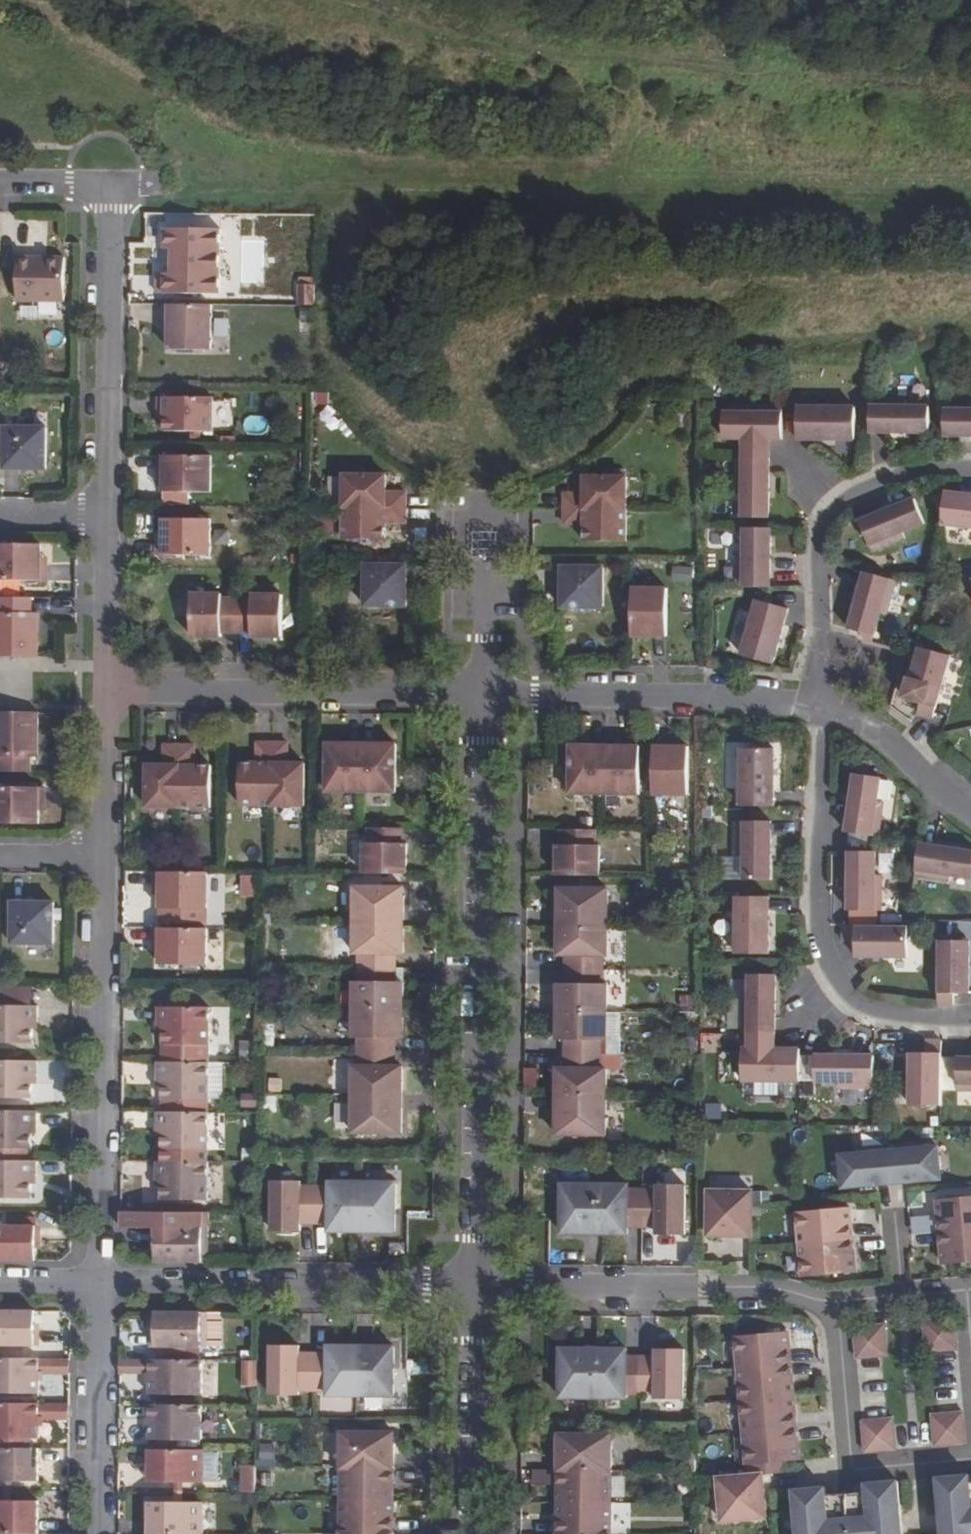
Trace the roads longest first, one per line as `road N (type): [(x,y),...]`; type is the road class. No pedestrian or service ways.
road 1 (track): [(109,185),(970,197)]
road 2 (residential): [(482,698),(477,1284)]
road 3 (residential): [(824,698),(814,922),(824,967),(850,1001),(885,1019),(970,1023)]
road 4 (residential): [(101,1282),(103,857)]
road 5 (residential): [(105,692),(482,698)]
road 6 (residential): [(101,1282),(477,1284)]
road 7 (residential): [(477,1284),(761,1287),(836,1301)]
road 8 (residential): [(482,698),(824,698)]
road 9 (residential): [(970,472),(926,470),(855,497),(825,524),(816,557),(824,698)]
road 10 (residential): [(107,516),(109,185)]
road 11 (residential): [(970,1461),(855,1470),(836,1301)]
road 12 (residential): [(96,1533),(101,1282)]
road 13 (residential): [(477,1284),(475,1533)]
road 14 (residential): [(483,508),(482,698)]
road 15 (residential): [(824,698),(861,709),(970,811)]
road 16 (residential): [(105,692),(107,516)]
road 17 (residential): [(103,857),(105,692)]
road 18 (residential): [(836,1301),(967,1291)]

